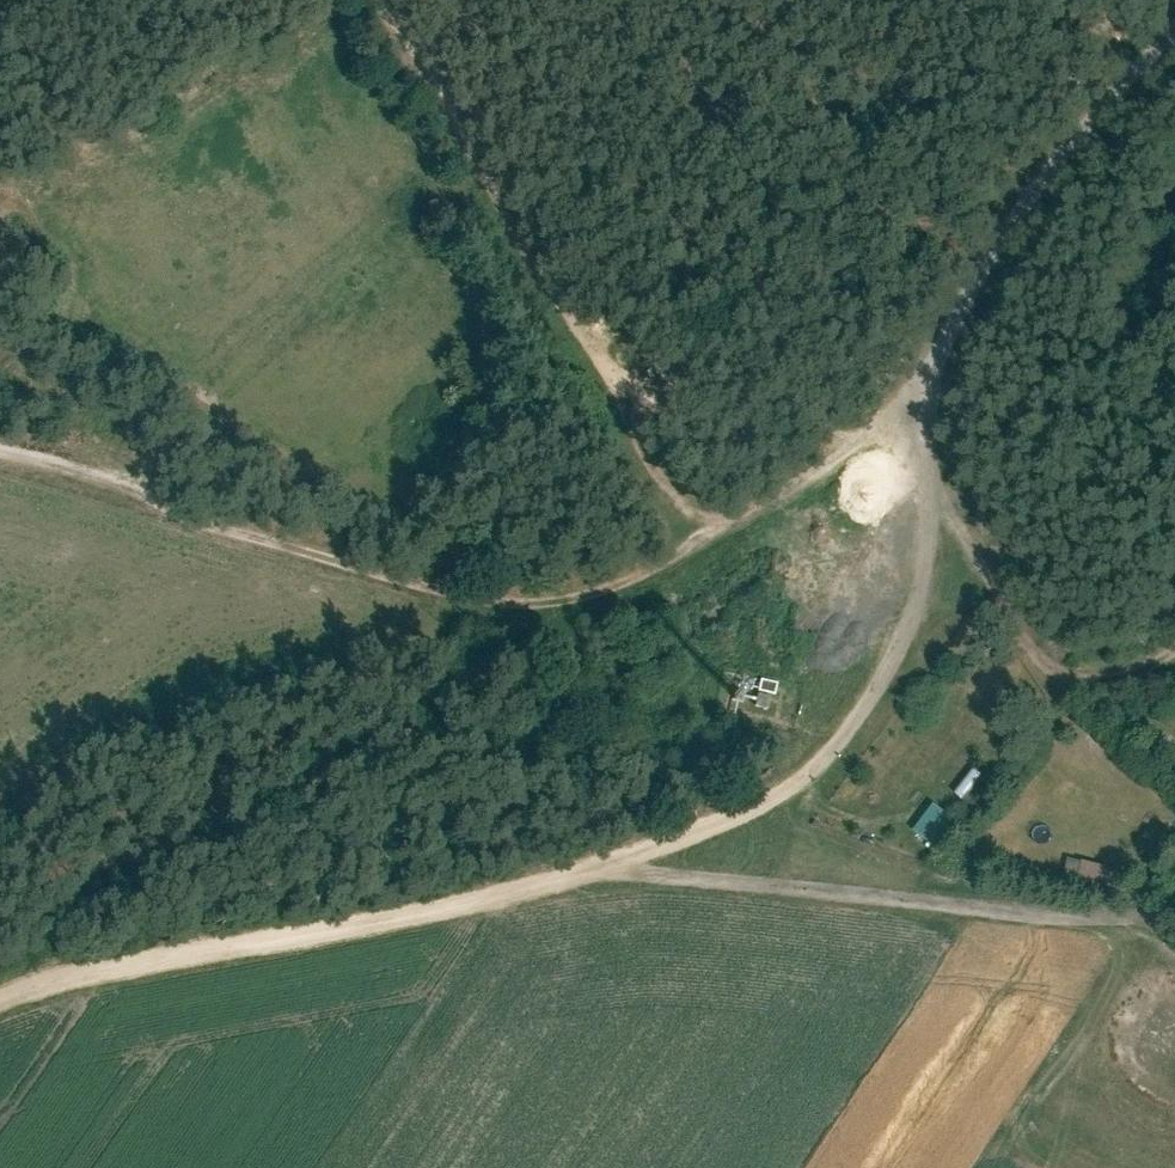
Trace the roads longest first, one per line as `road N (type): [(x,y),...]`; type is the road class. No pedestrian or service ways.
road 1 (track): [(0,1003),(52,982),(430,911),(611,866),(793,785),(834,749),(871,700),(919,601),(932,485),(922,386),(1047,180),(1174,39)]
road 2 (track): [(718,532),(647,572),(526,606),(385,582),(170,515),(138,486),(0,445)]
road 3 (track): [(718,532),(658,475),(380,0)]
road 4 (track): [(1174,944),(1128,922),(611,866)]
road 5 (track): [(0,759),(194,646),(385,582)]
road 6 (track): [(932,485),(1038,659),(1089,678),(1174,651)]
road 7 (track): [(922,386),(802,480),(718,532)]

